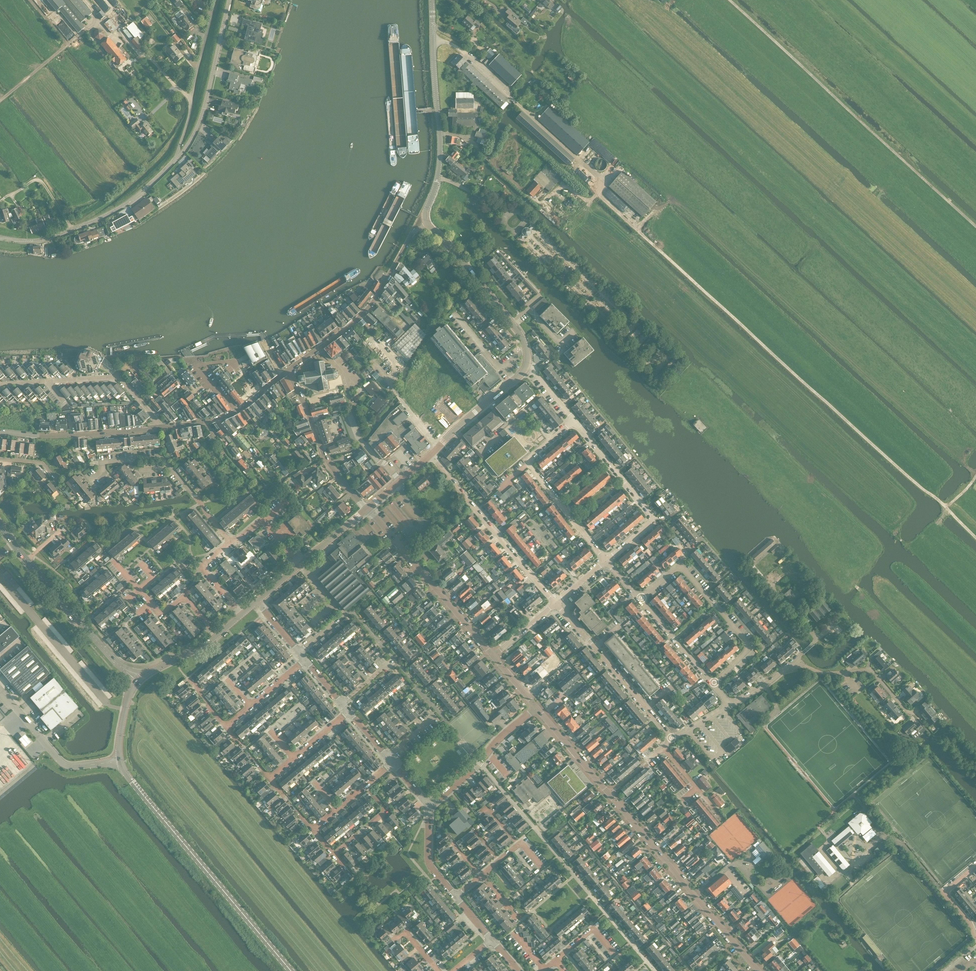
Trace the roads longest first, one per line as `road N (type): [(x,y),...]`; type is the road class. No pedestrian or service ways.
road 1 (track): [(975,538),(598,195)]
road 2 (tertiary): [(758,970),(536,708)]
road 3 (track): [(975,227),(729,0)]
road 4 (secondary): [(291,970),(120,762)]
road 5 (tertiary): [(428,226),(441,149),(432,0)]
road 6 (residential): [(288,371),(366,309),(414,234),(428,226)]
road 7 (tertiary): [(178,158),(95,220),(45,239),(0,237)]
road 8 (tertiary): [(493,657),(368,509)]
road 9 (residential): [(556,603),(430,456)]
road 10 (residential): [(606,560),(526,461),(574,420)]
road 11 (residential): [(606,560),(652,515),(574,420)]
road 12 (residential): [(160,428),(119,377),(0,384)]
road 13 (residential): [(673,739),(556,603)]
road 14 (residential): [(230,541),(160,457),(101,462)]
road 15 (tertiary): [(178,158),(201,117),(230,0)]
road 16 (tertiary): [(137,681),(26,560)]
road 17 (residential): [(368,509),(325,458),(288,371)]
road 18 (residential): [(160,428),(0,432)]
road 19 (residential): [(713,684),(748,647),(680,565)]
road 20 (unclassified): [(0,689),(67,765),(120,762)]
road 21 (residential): [(429,806),(536,708)]
road 22 (residential): [(216,635),(185,599),(157,611),(114,561)]
road 23 (residential): [(915,714),(874,673),(819,671),(794,659)]
road 24 (tertiary): [(512,322),(428,226)]

